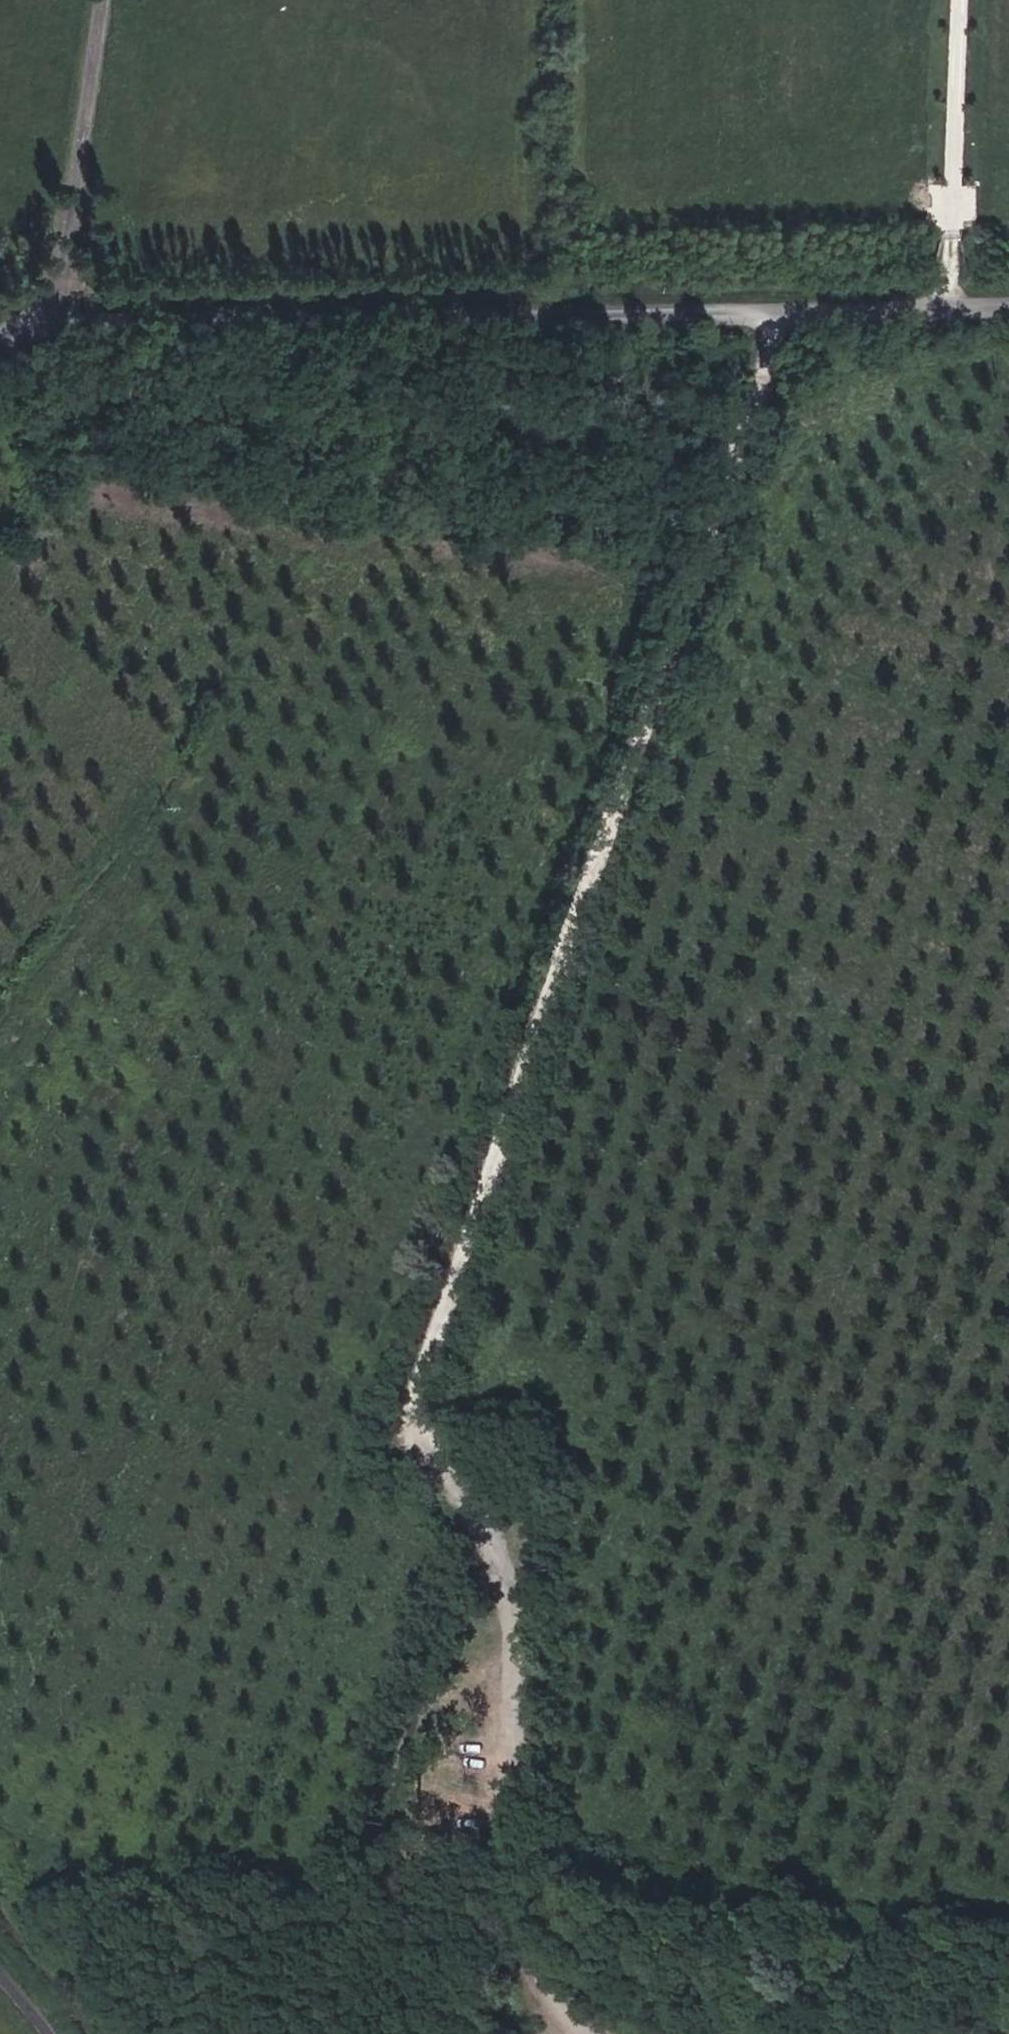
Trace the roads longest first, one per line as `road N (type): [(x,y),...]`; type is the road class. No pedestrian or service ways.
road 1 (track): [(788,298),(414,1373),(415,1435),(520,1538),(523,1675),(503,1783),(496,1888),(545,1987),(643,2033)]
road 2 (unclassified): [(0,337),(46,310),(425,295),(1008,299)]

